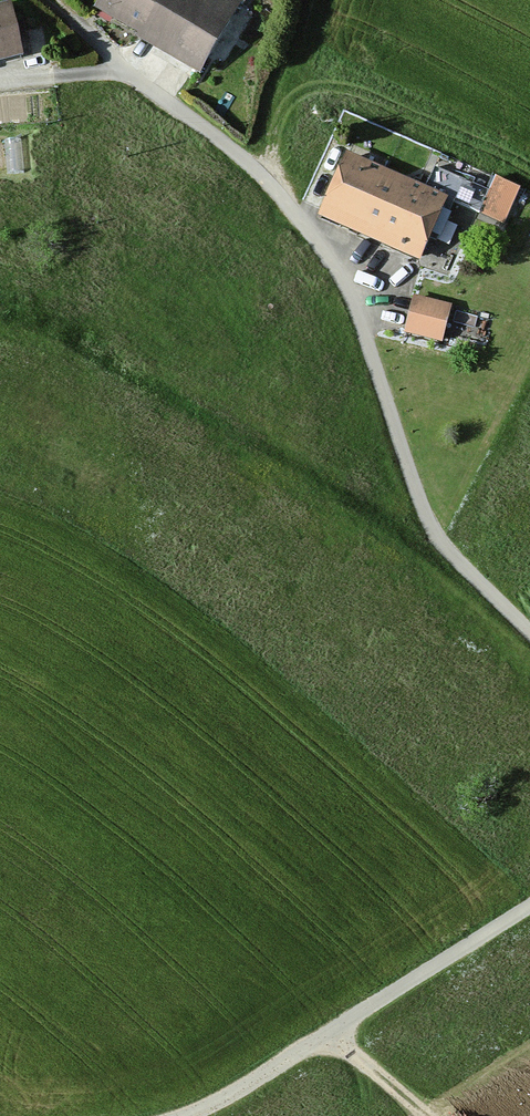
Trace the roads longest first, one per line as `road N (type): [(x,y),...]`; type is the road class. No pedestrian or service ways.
road 1 (unclassified): [(529,632),(435,534),(352,301),(319,245),(245,159),(78,25)]
road 2 (unclassified): [(185,1115),(329,1036),(529,905)]
road 3 (track): [(329,1036),(430,1115)]

